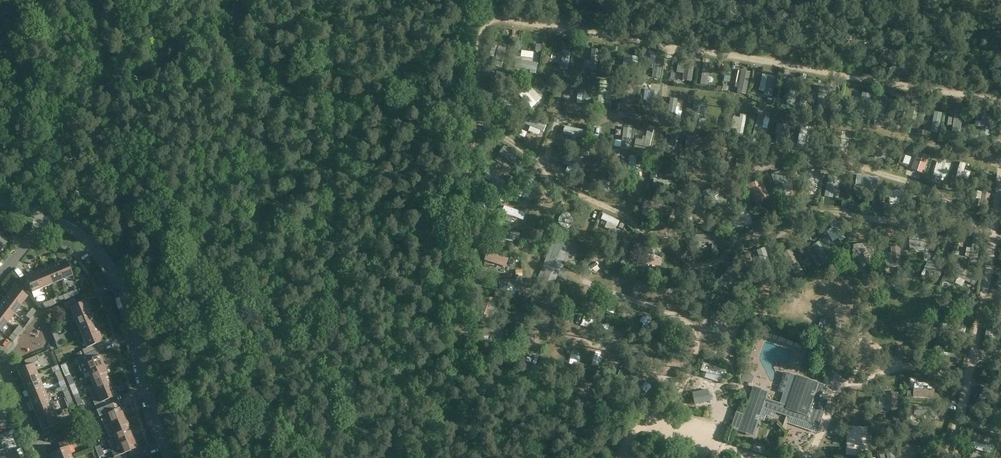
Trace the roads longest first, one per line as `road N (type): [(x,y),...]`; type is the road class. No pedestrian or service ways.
road 1 (track): [(1000,100),(510,20),(486,27),(464,323),(495,365),(631,427)]
road 2 (residential): [(171,457),(124,290),(102,254),(46,218)]
road 3 (track): [(622,457),(631,427),(646,426),(749,457)]

